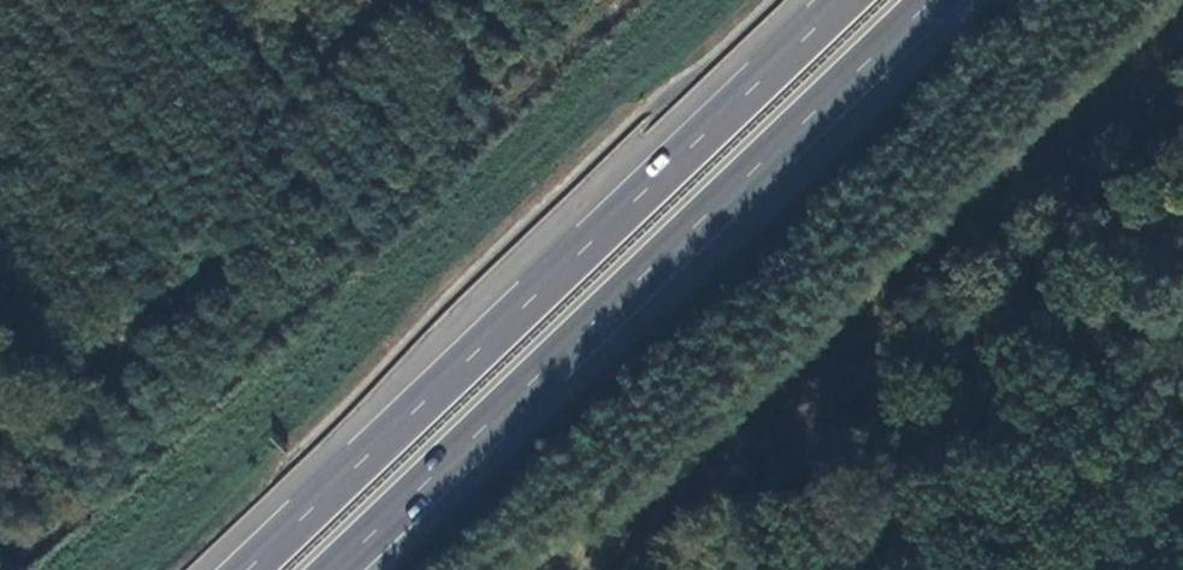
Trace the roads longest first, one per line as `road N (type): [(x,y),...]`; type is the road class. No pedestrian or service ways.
road 1 (motorway): [(847,0),(250,569)]
road 2 (motorway): [(335,569),(932,0)]

